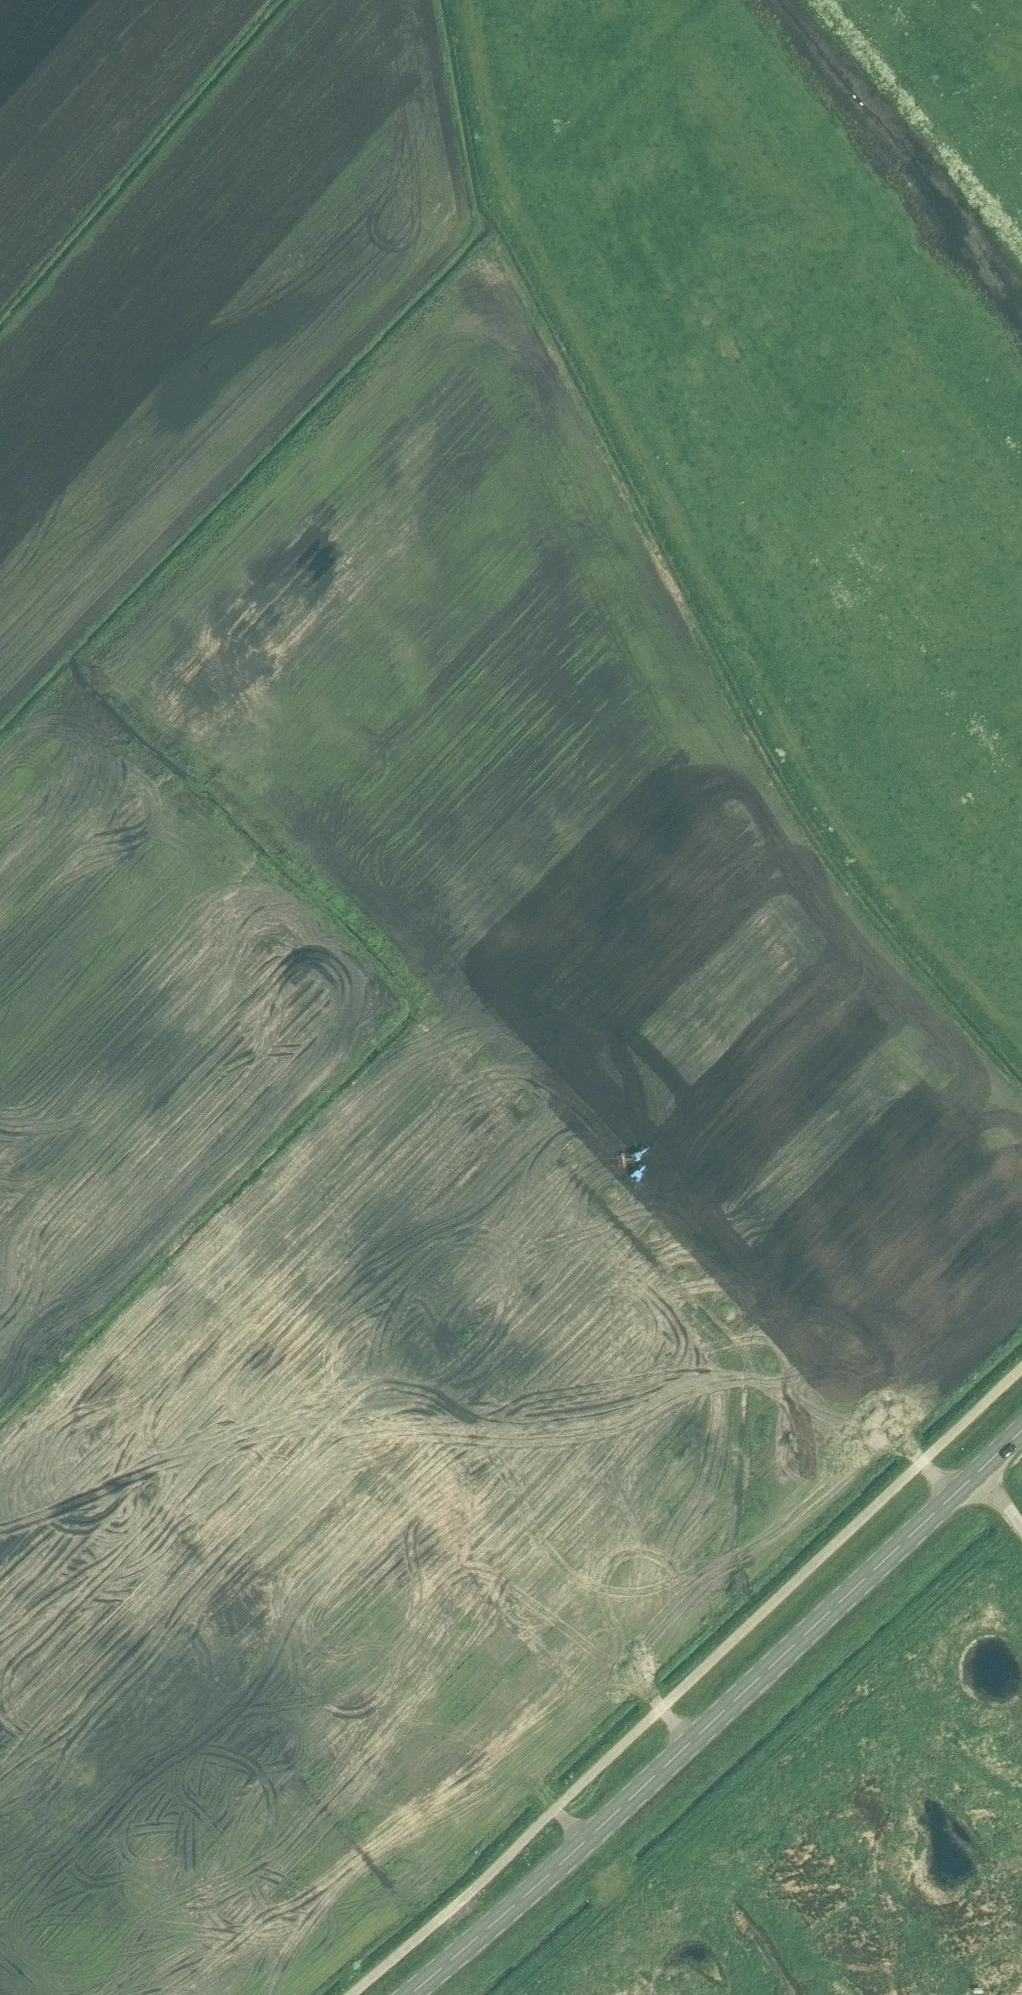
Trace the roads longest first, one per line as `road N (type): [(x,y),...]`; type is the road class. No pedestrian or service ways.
road 1 (tertiary): [(408,1994),(1021,1432)]
road 2 (track): [(1021,265),(806,0)]

